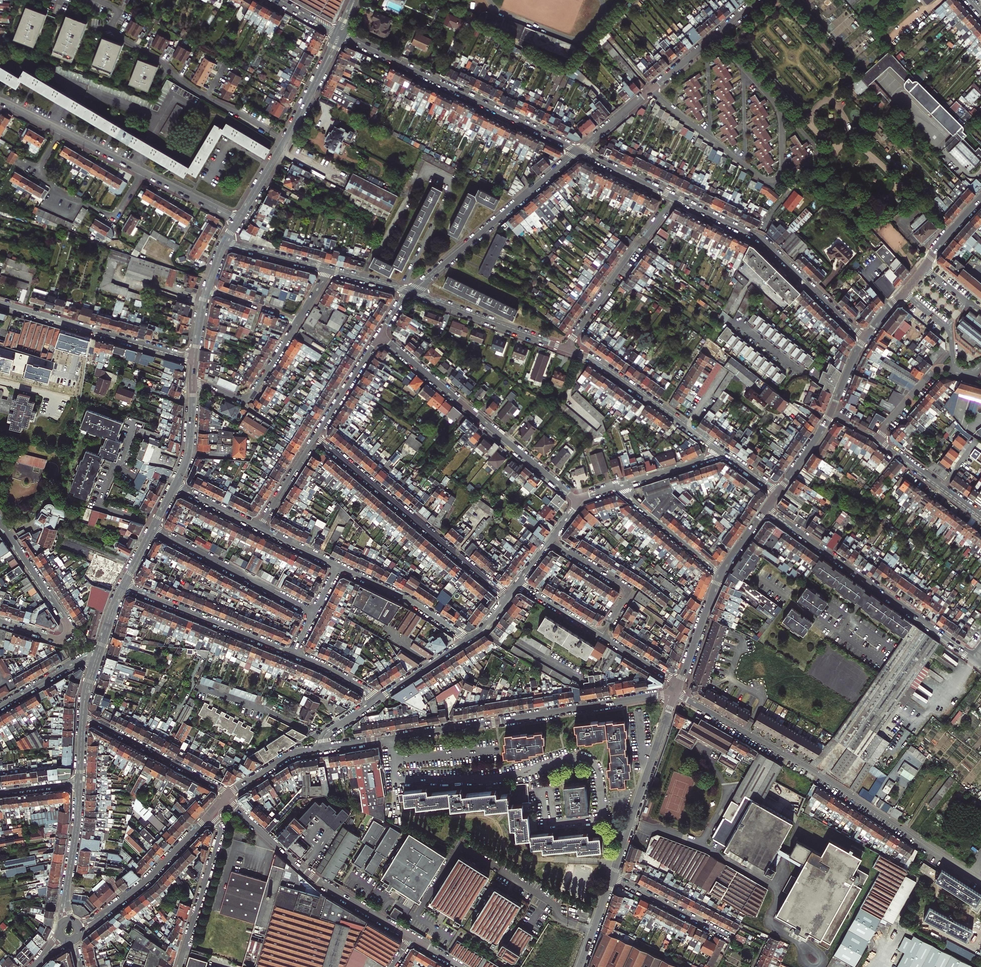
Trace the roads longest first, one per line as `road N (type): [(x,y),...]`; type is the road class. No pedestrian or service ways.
road 1 (residential): [(676,692),(980,881)]
road 2 (residential): [(391,739),(395,777),(403,781),(498,778),(584,758),(598,769),(604,818),(627,835)]
road 3 (tertiary): [(675,694),(391,739)]
road 4 (residential): [(238,220),(0,101)]
road 5 (residential): [(579,151),(340,35)]
road 6 (residential): [(380,335),(578,502)]
road 7 (residential): [(974,657),(766,509)]
road 8 (residential): [(316,436),(507,597)]
road 9 (residential): [(864,339),(765,242),(674,197)]
road 10 (residential): [(225,798),(301,868),(411,937)]
road 11 (residential): [(411,293),(579,151)]
road 12 (tertiary): [(340,35),(238,220)]
road 13 (residential): [(0,621),(58,639),(69,632),(0,523)]
road 14 (residential): [(194,359),(0,304)]
road 15 (residential): [(564,349),(597,363),(723,453)]
road 16 (residential): [(564,349),(674,197)]
road 17 (residential): [(123,585),(293,654)]
road 18 (residential): [(315,614),(153,528)]
road 19 (tertiary): [(210,815),(148,880),(79,928)]
road 20 (residential): [(741,161),(768,180),(782,173),(779,111),(743,66)]
road 21 (residential): [(231,793),(83,715)]
road 22 (residential): [(411,293),(564,349)]
road 23 (residential): [(210,815),(219,836),(179,966)]
road 24 (residential): [(192,381),(248,397),(299,319)]
road 25 (tertiary): [(627,835),(675,694)]
road 26 (residential): [(468,640),(339,567)]
road 27 (residential): [(551,540),(630,591),(601,635)]
road 28 (tertiary): [(80,782),(65,921)]
road 29 (residential): [(615,487),(721,574)]
road 30 (residential): [(613,877),(731,937)]
road 31 (residential): [(980,515),(878,440)]

